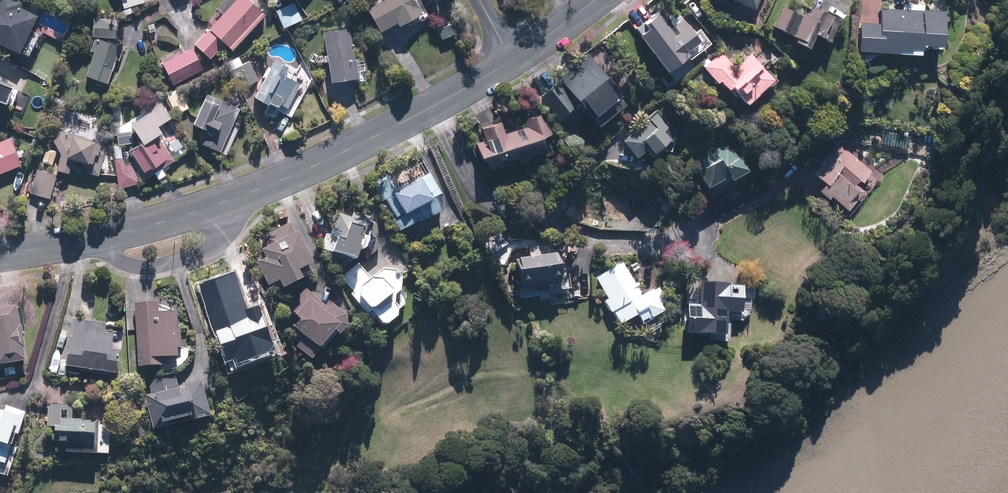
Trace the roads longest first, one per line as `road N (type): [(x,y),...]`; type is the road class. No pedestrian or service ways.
road 1 (tertiary): [(250,191),(447,100),(512,60)]
road 2 (residential): [(250,191),(204,255),(138,271),(79,242)]
road 3 (tertiary): [(79,242),(250,191)]

